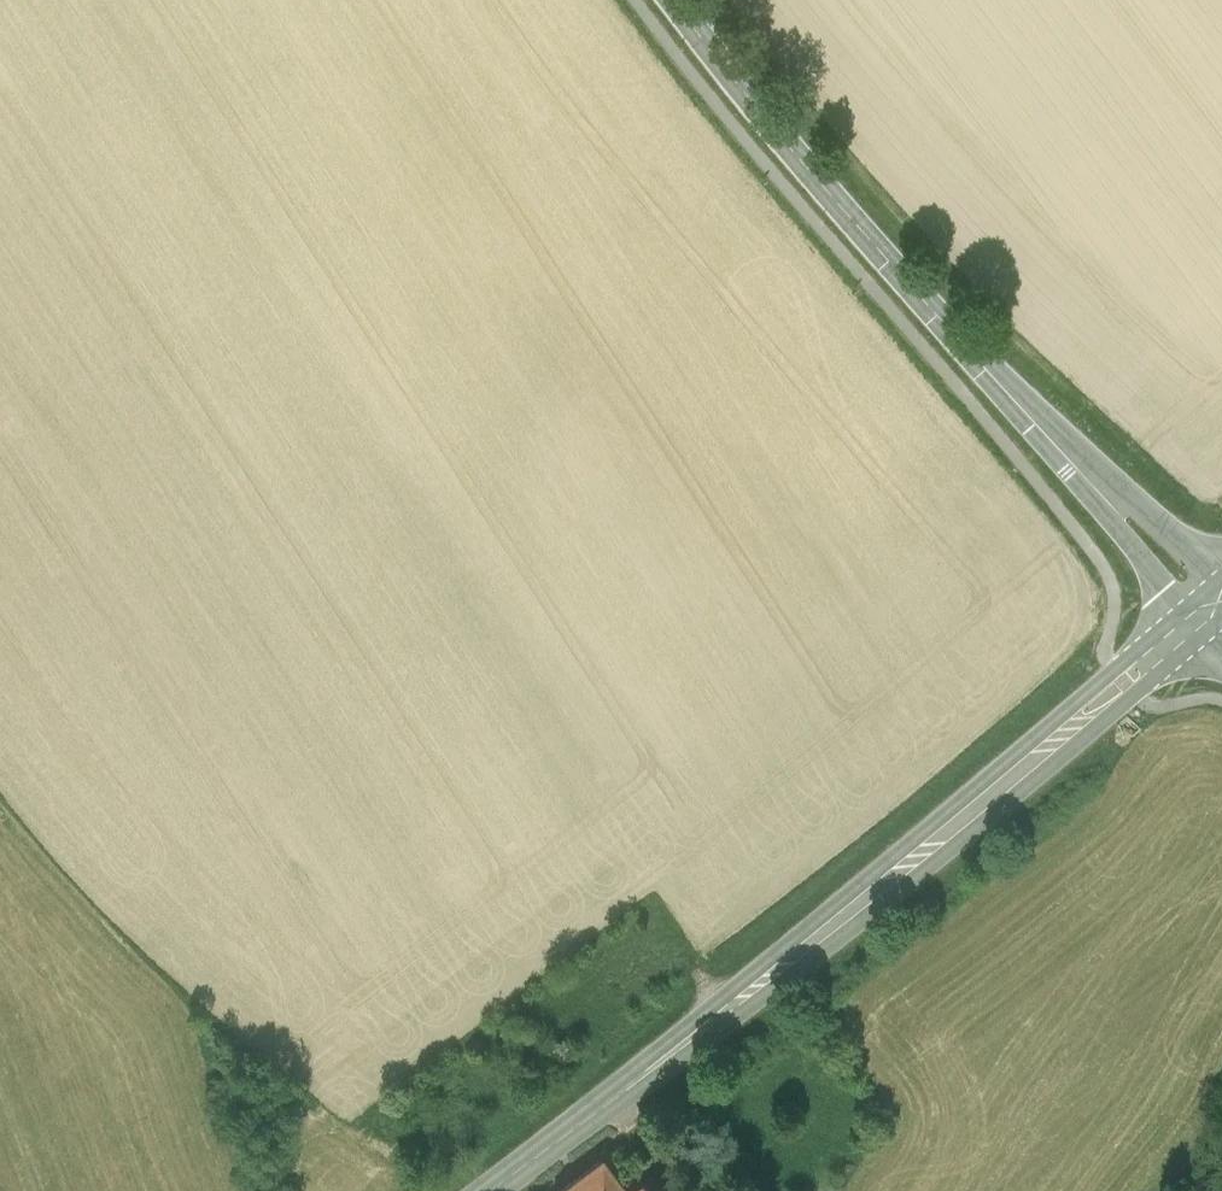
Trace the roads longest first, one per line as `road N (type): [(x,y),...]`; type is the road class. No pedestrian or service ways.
road 1 (secondary): [(489,1190),(898,873),(1216,603)]
road 2 (tertiary): [(672,0),(960,340),(1216,603)]

